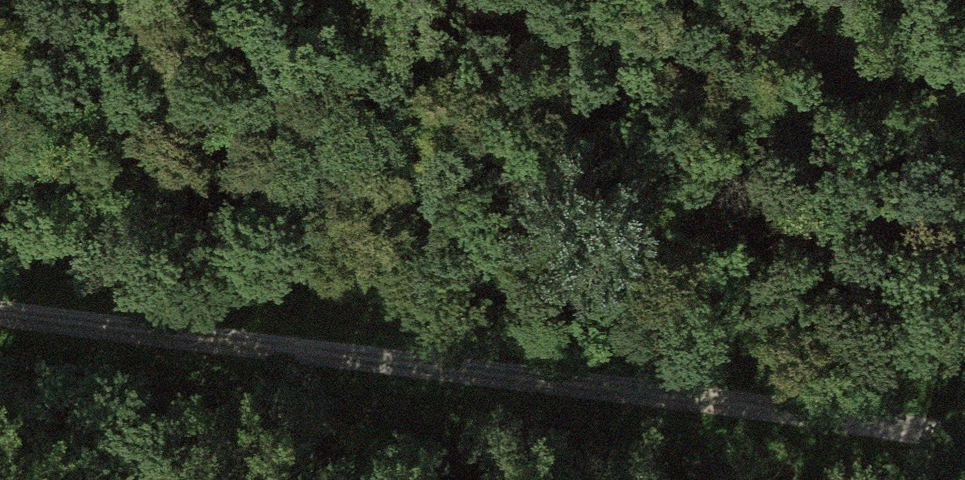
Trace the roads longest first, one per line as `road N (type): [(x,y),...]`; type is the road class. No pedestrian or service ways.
road 1 (track): [(964,440),(0,315)]
road 2 (track): [(434,0),(964,67)]

